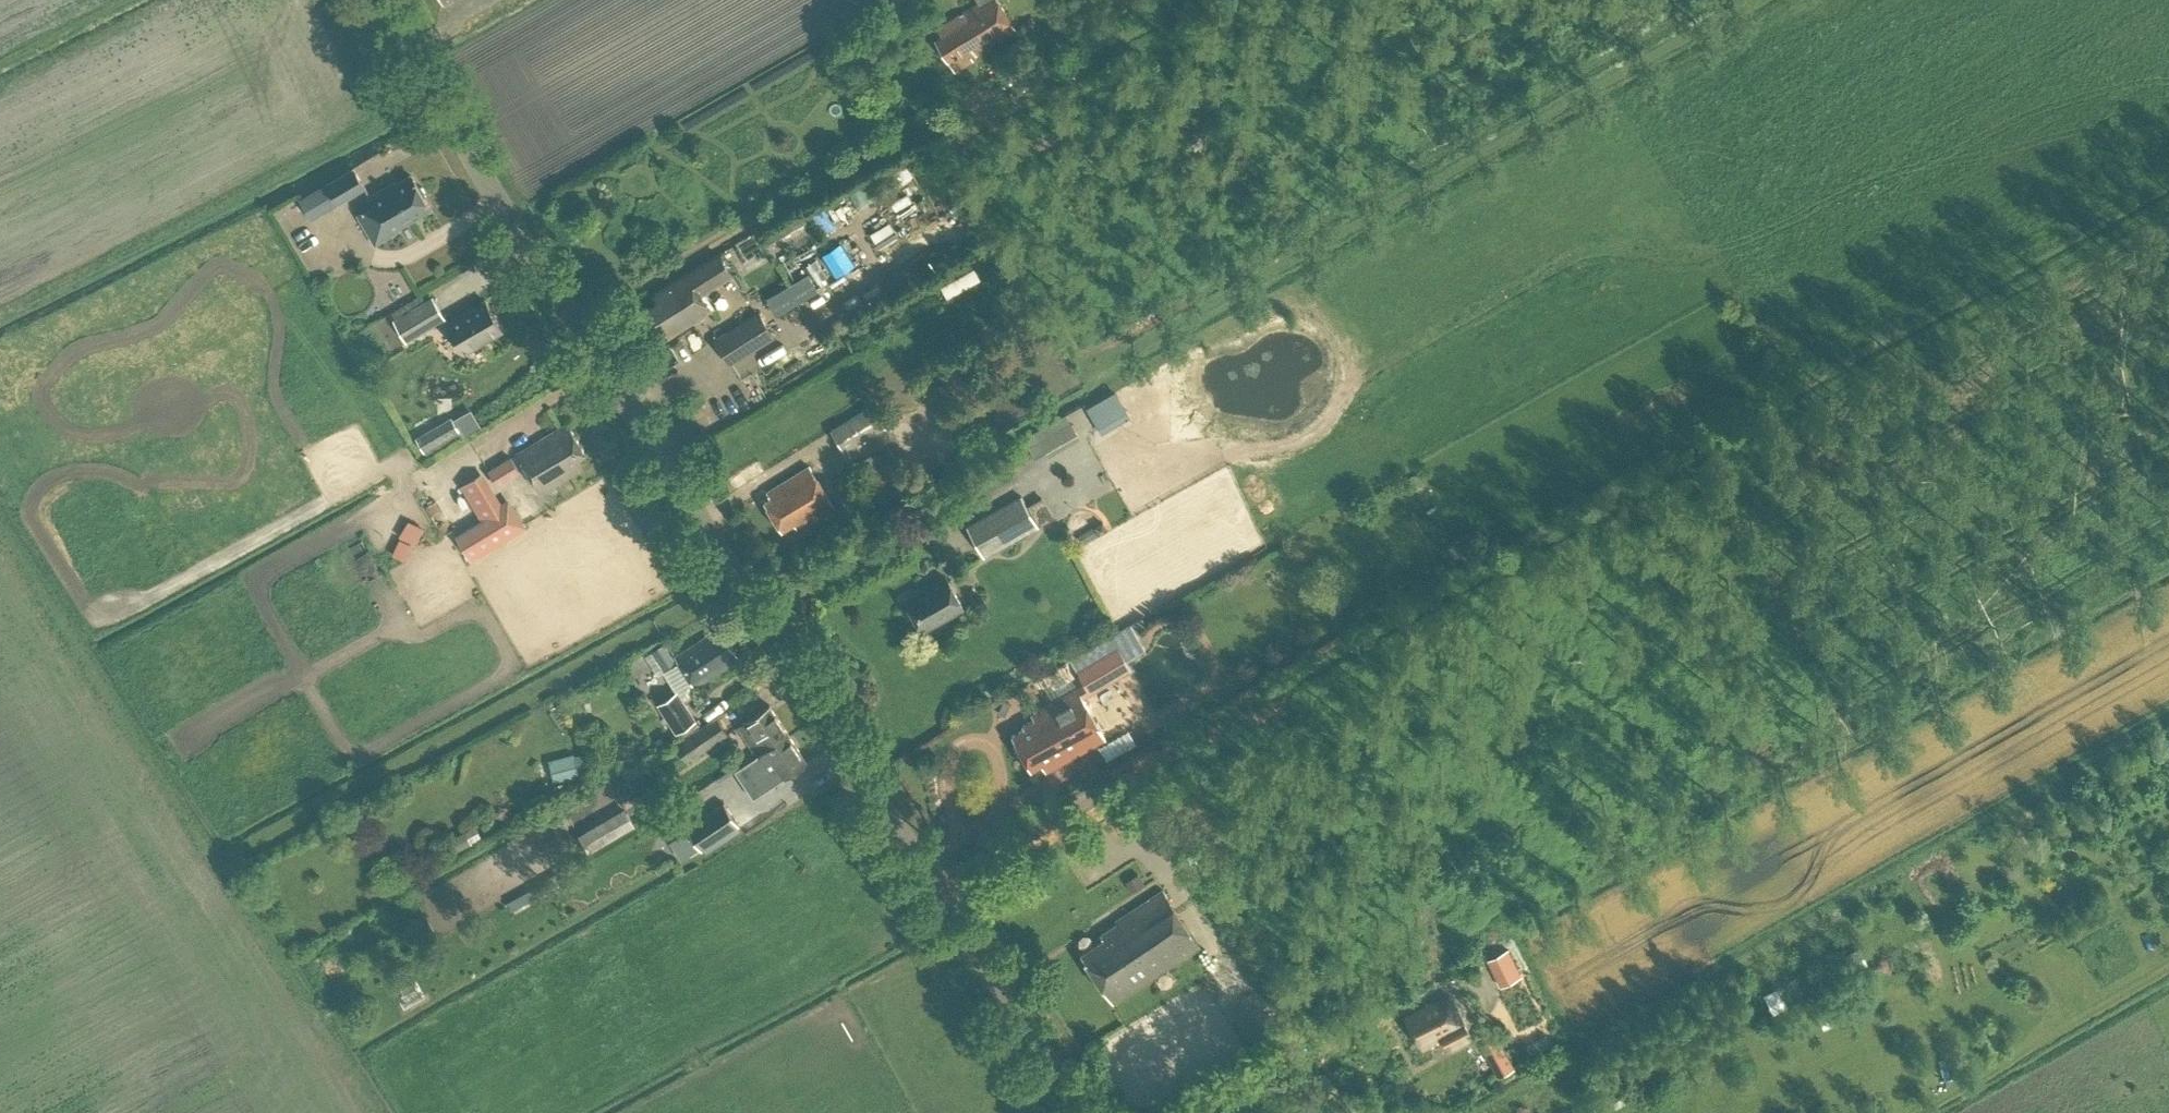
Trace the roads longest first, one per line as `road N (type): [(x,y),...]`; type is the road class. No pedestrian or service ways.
road 1 (tertiary): [(436,95),(1082,1112)]
road 2 (track): [(2168,963),(1914,1112)]

